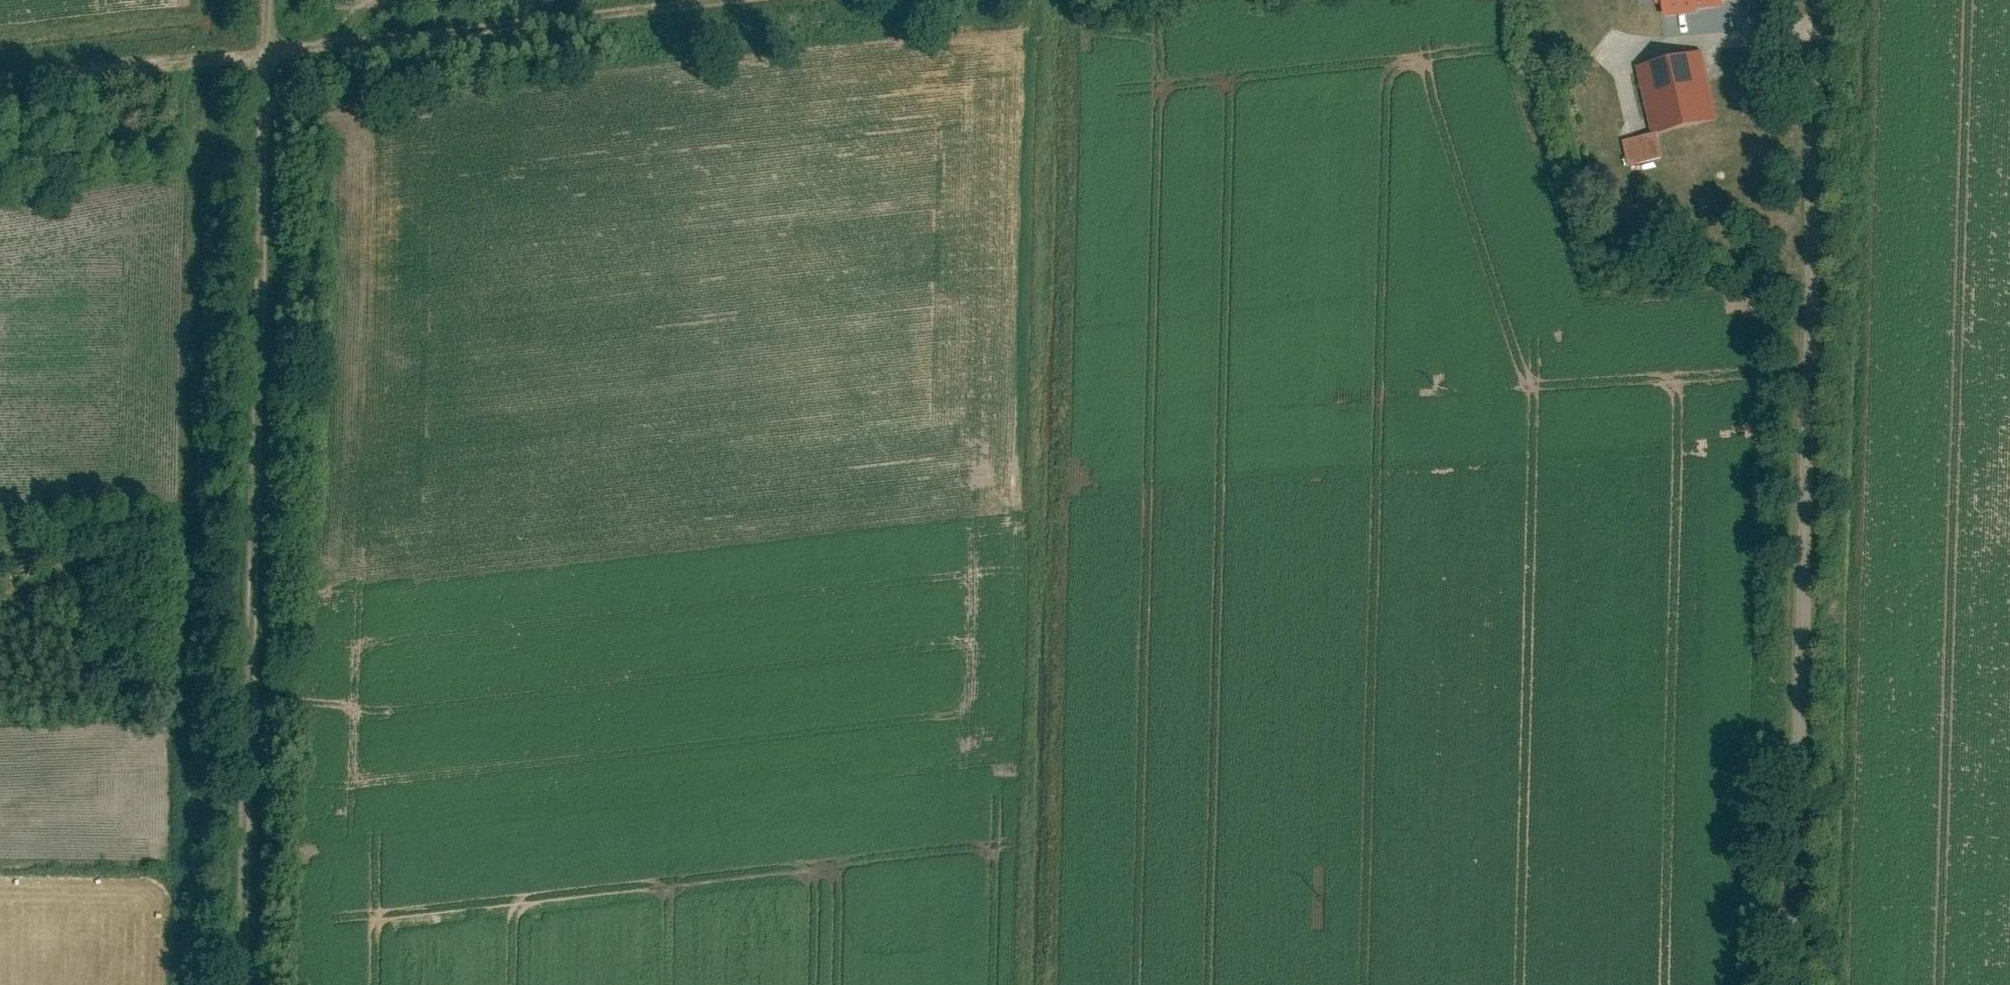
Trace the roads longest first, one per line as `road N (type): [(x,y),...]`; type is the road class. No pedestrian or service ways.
road 1 (unclassified): [(1786,984),(1805,0)]
road 2 (track): [(263,53),(241,984)]
road 3 (track): [(0,79),(263,53),(628,0)]

